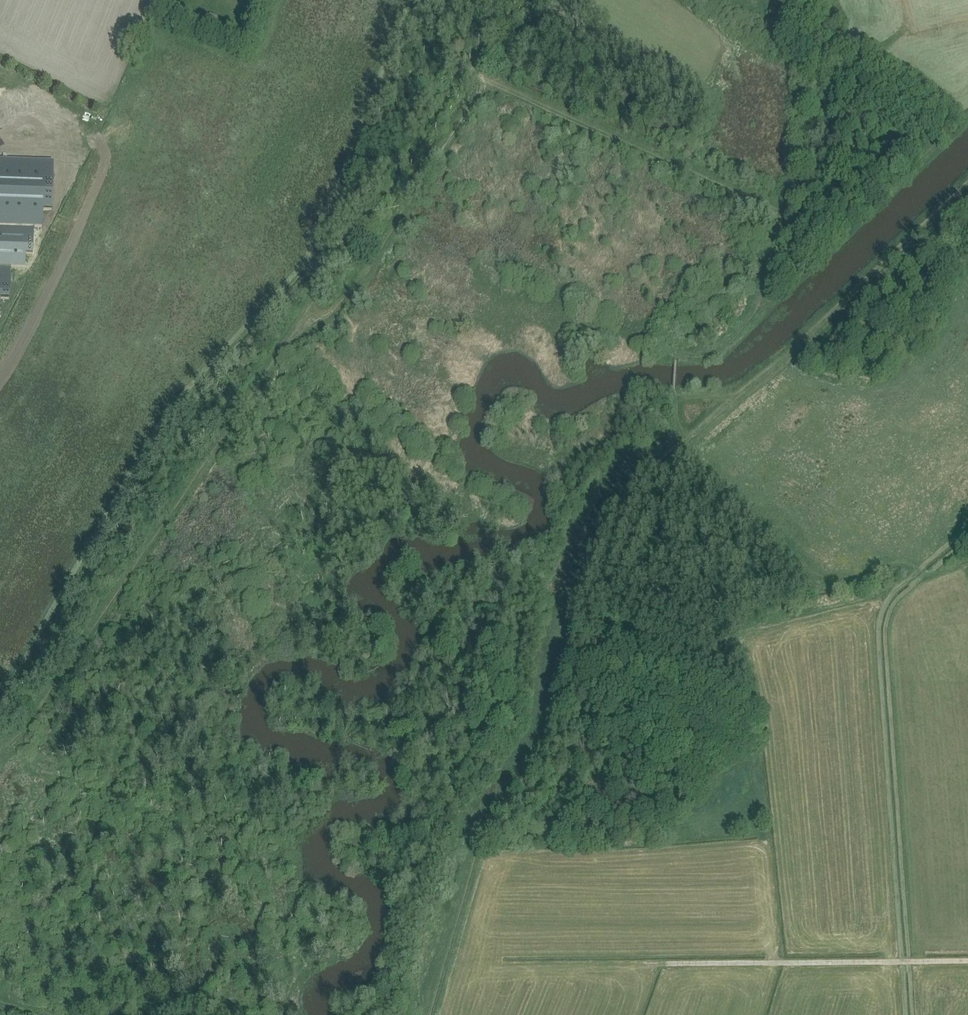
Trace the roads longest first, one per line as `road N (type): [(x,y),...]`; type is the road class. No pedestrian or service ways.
road 1 (track): [(468,76),(324,282),(311,315)]

